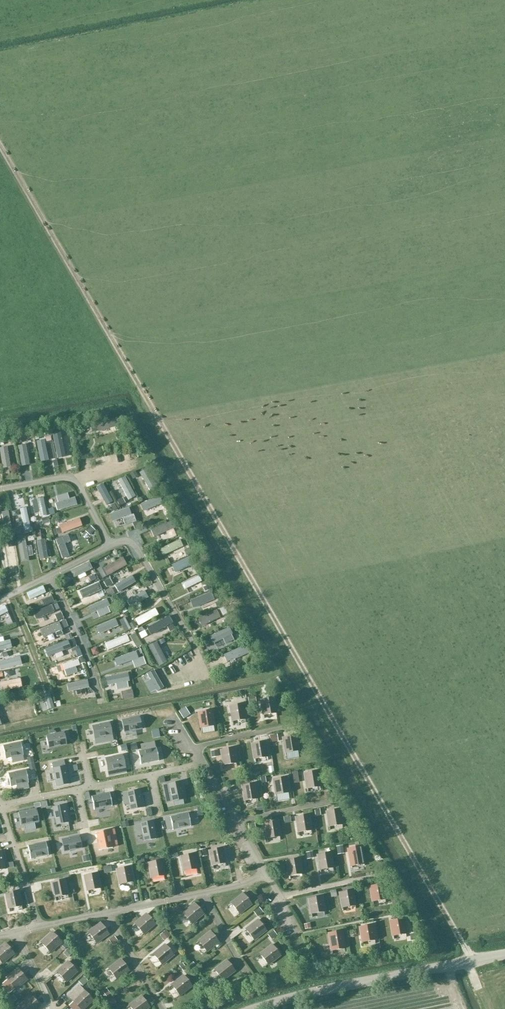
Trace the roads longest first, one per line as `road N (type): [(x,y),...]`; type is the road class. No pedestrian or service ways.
road 1 (unclassified): [(256,1008),(504,954)]
road 2 (residential): [(0,806),(202,761)]
road 3 (residential): [(266,873),(202,761)]
road 4 (residential): [(38,927),(0,806)]

